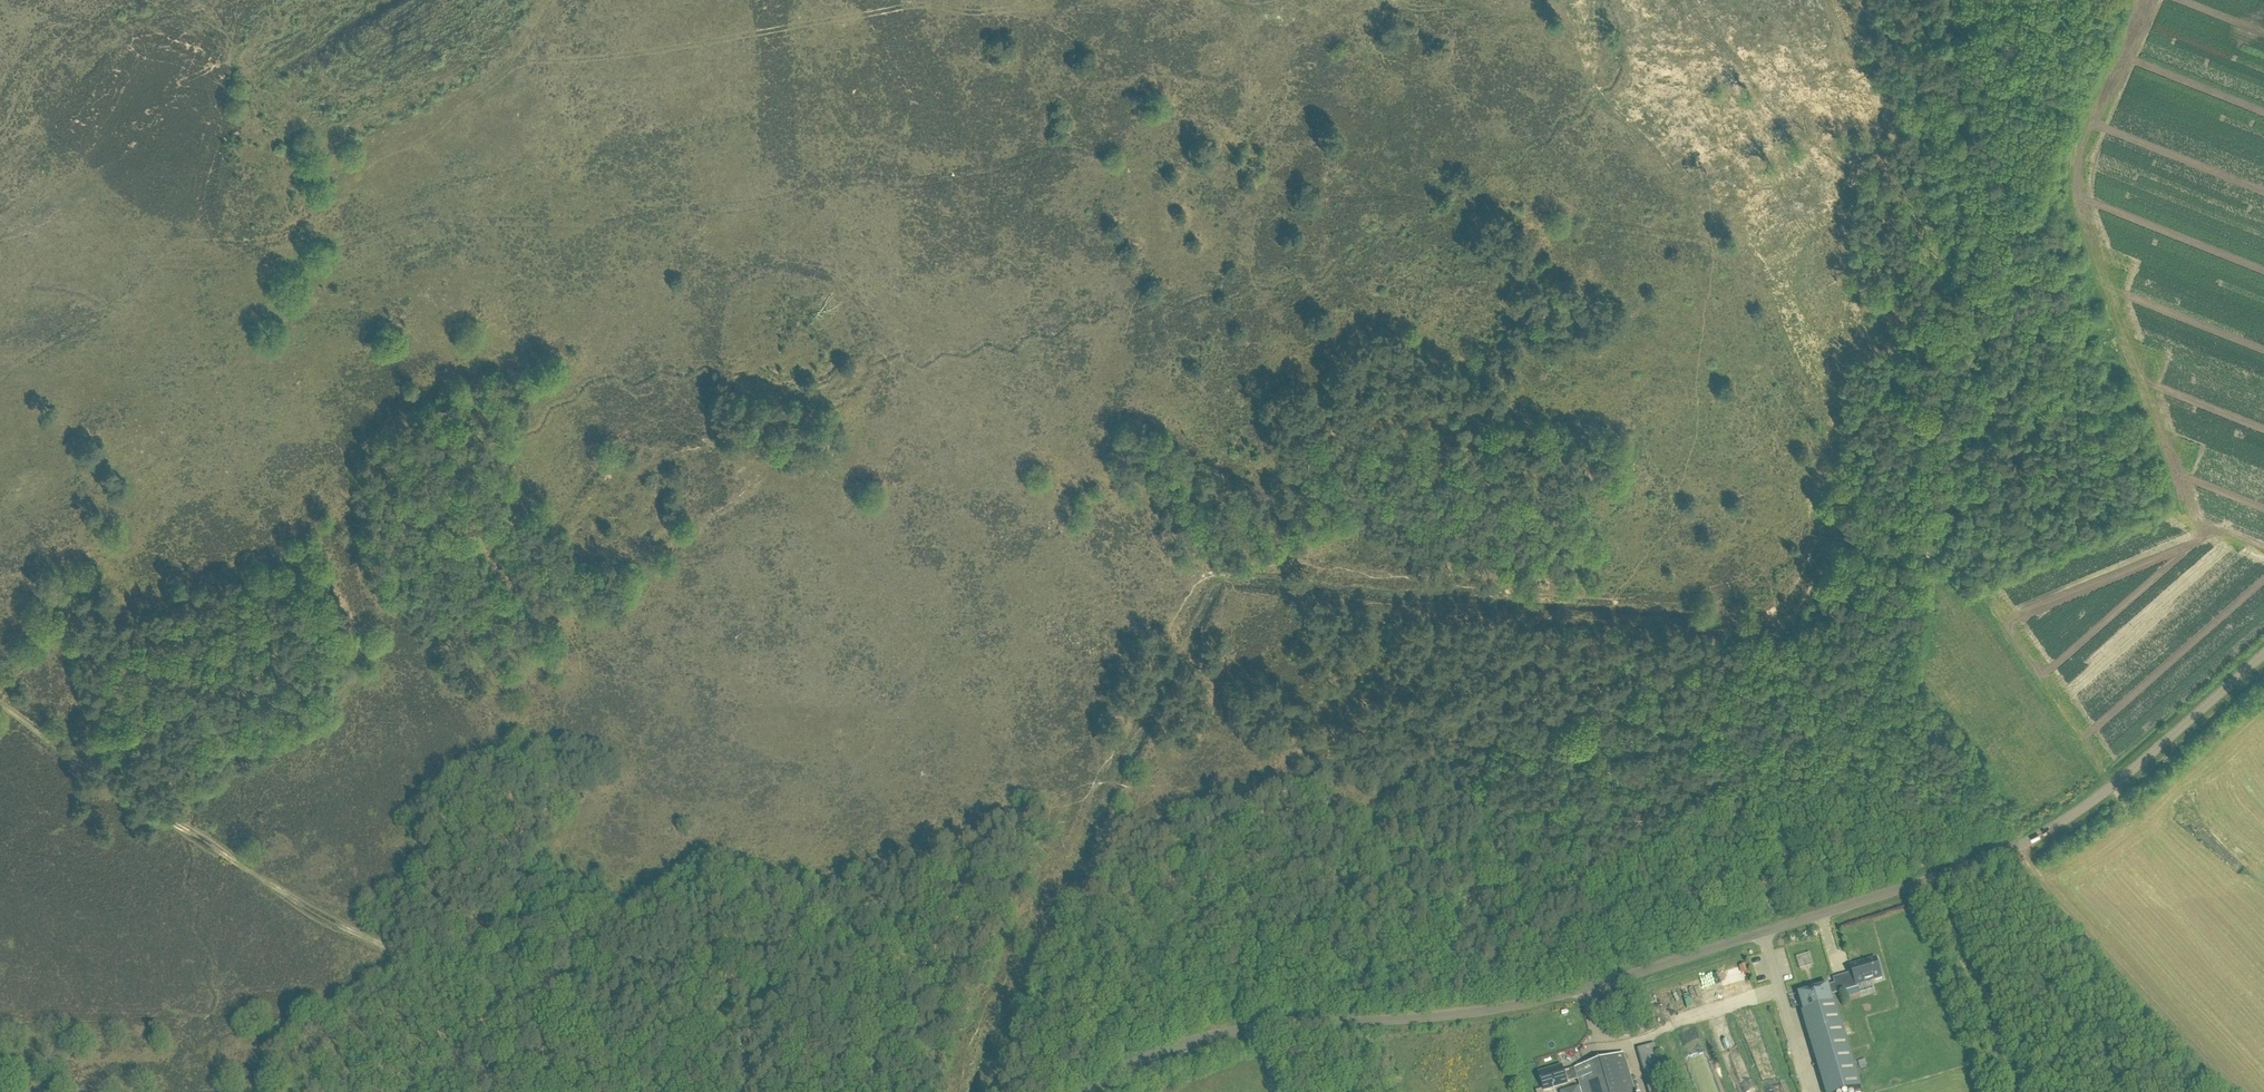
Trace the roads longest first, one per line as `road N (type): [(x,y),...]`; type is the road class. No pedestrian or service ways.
road 1 (unclassified): [(1085,1091),(1131,1064),(1204,1038),(1465,1015),(1542,1000),(1939,876),(2073,813),(2263,652)]
road 2 (track): [(659,1091),(559,1017),(335,926),(0,704)]
road 3 (track): [(2066,0),(1972,174),(1970,201),(1982,230),(2002,244),(2003,280),(1931,571)]
road 4 (track): [(1931,571),(1883,824),(1862,864),(1856,903)]
road 5 (track): [(1939,876),(2019,1091)]

